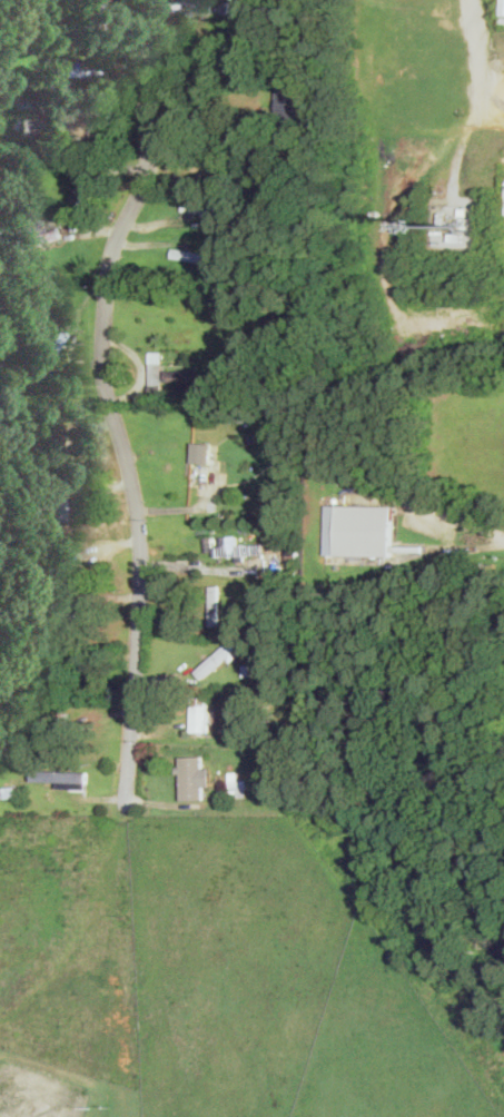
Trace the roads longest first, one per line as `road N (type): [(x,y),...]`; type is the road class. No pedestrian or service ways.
road 1 (residential): [(125,813),(142,535),(106,388),(102,329),(113,239),(144,181),(156,0)]

